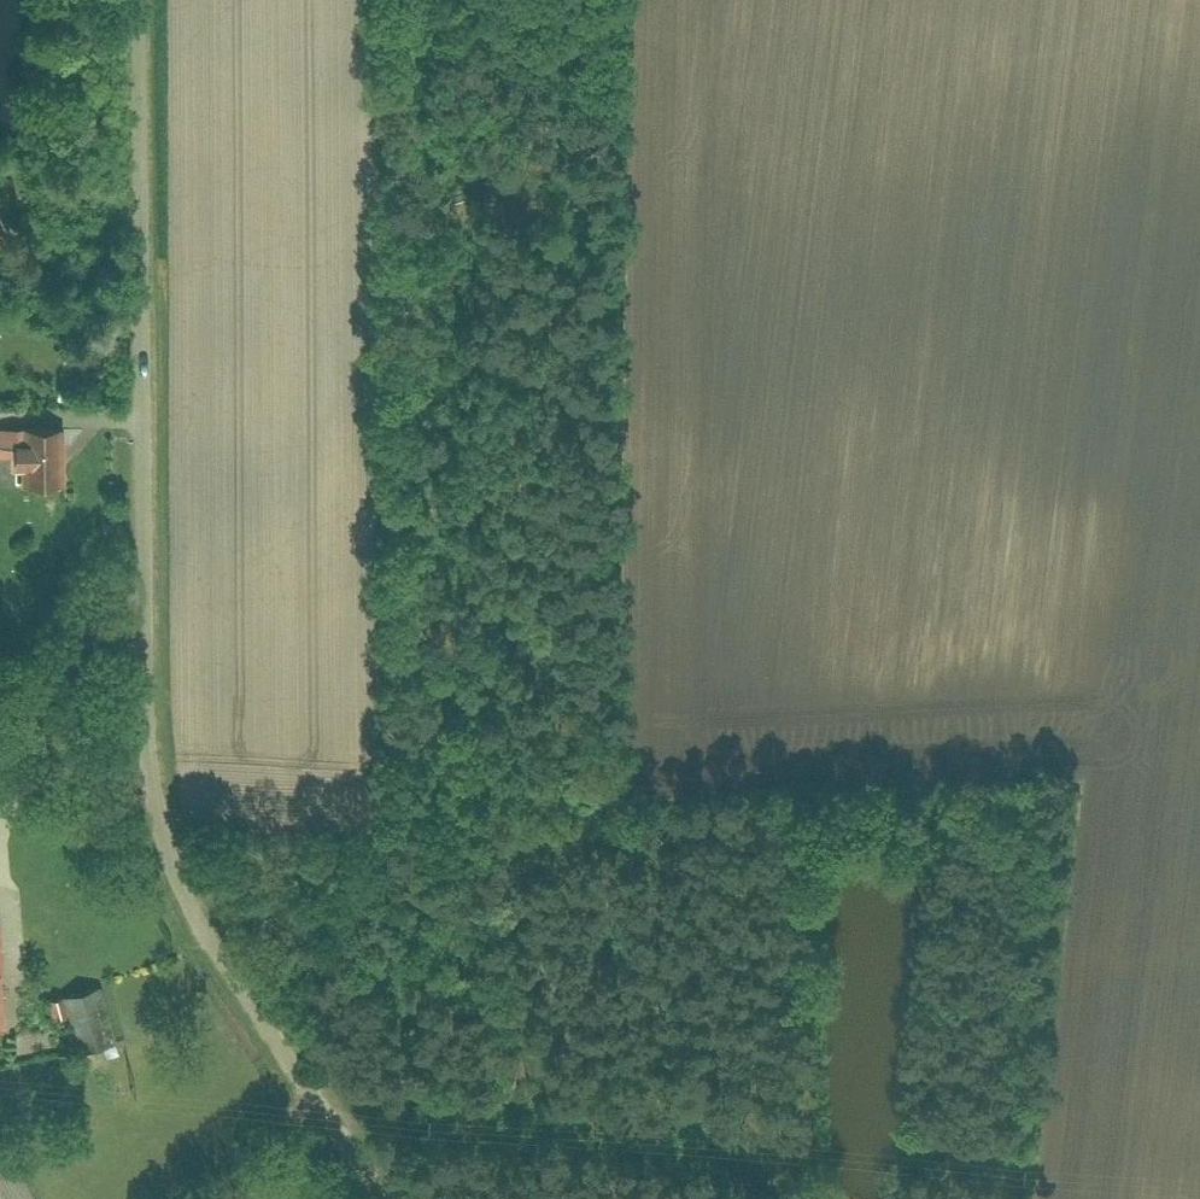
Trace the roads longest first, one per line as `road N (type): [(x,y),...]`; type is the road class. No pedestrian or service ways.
road 1 (unclassified): [(389,1198),(170,871),(141,704),(133,0)]

